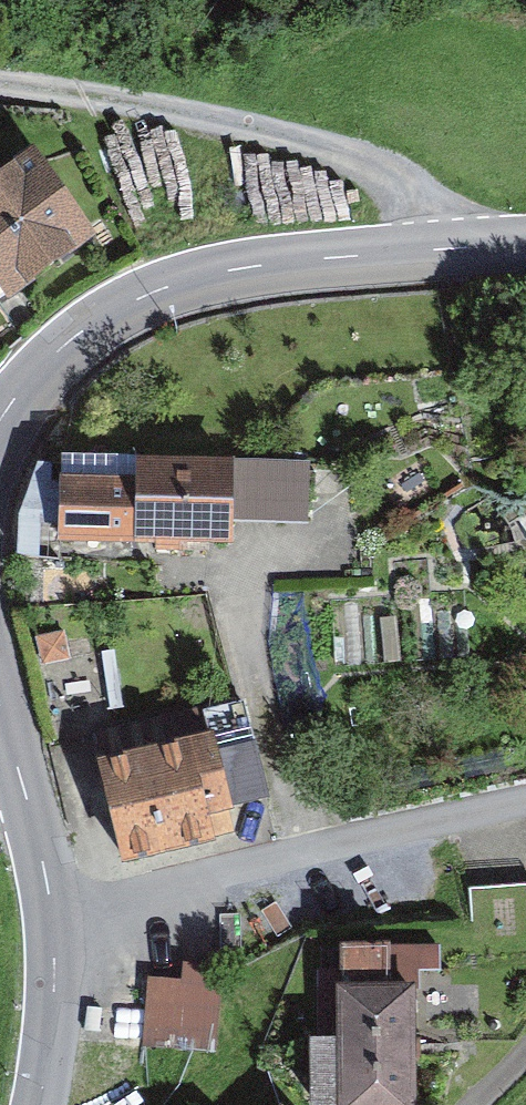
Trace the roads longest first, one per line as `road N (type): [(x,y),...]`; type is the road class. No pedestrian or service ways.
road 1 (tertiary): [(525,242),(262,266),(168,286),(85,329),(25,380),(0,425)]
road 2 (track): [(481,245),(429,184),(282,105),(0,79)]
road 3 (residential): [(52,918),(390,827),(525,805)]
road 4 (tertiary): [(0,713),(52,918)]
road 5 (tertiary): [(52,918),(56,975),(41,1104)]

